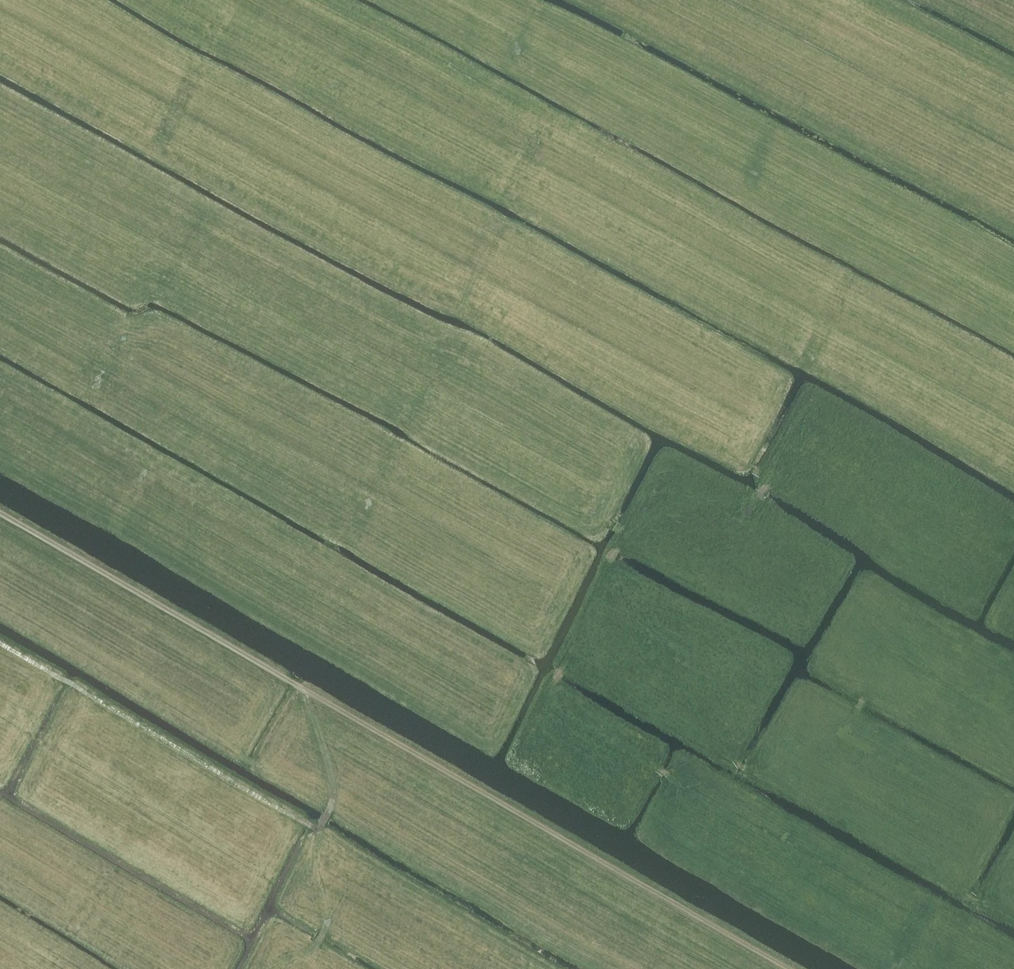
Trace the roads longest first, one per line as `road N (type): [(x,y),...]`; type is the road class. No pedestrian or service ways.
road 1 (track): [(786,968),(0,513)]
road 2 (track): [(540,968),(319,830),(309,852),(325,929),(282,968)]
road 3 (track): [(321,824),(319,830),(0,642)]
road 4 (track): [(321,824),(331,804),(318,698)]

